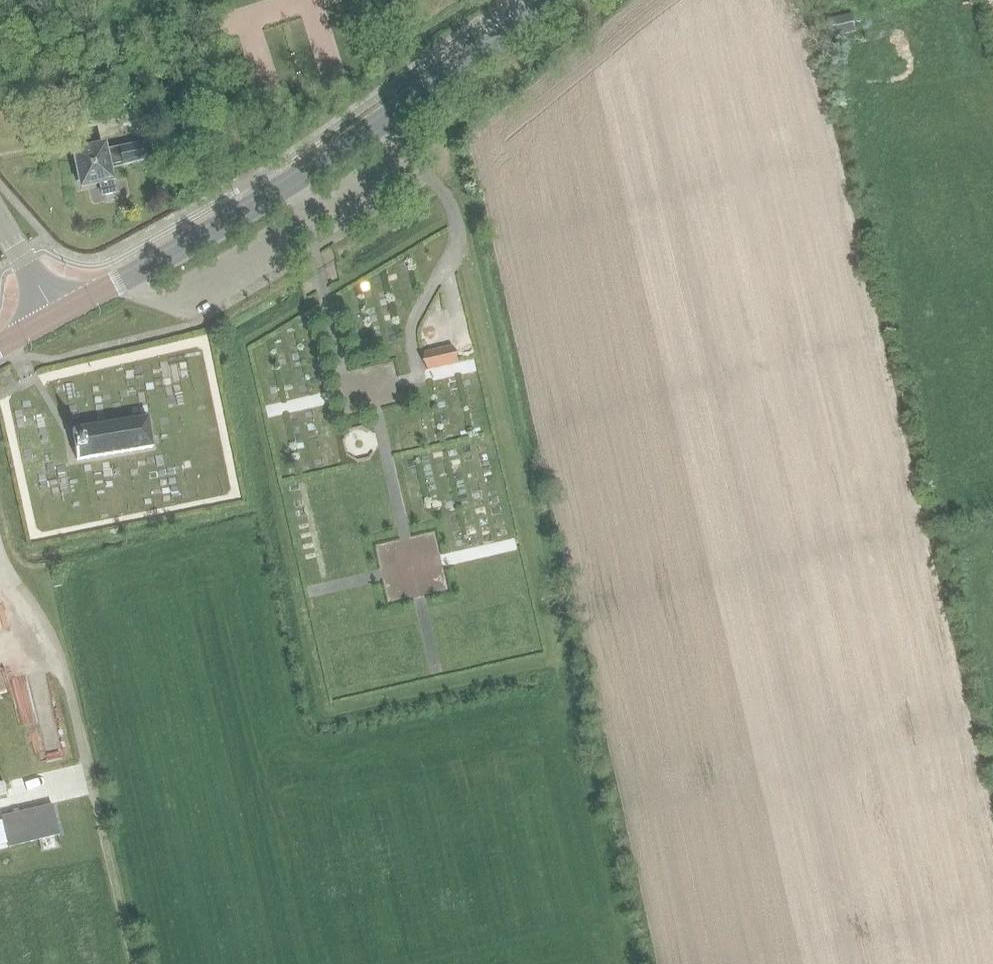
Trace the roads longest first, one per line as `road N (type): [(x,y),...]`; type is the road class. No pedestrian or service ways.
road 1 (secondary): [(51,316),(329,161),(556,0)]

